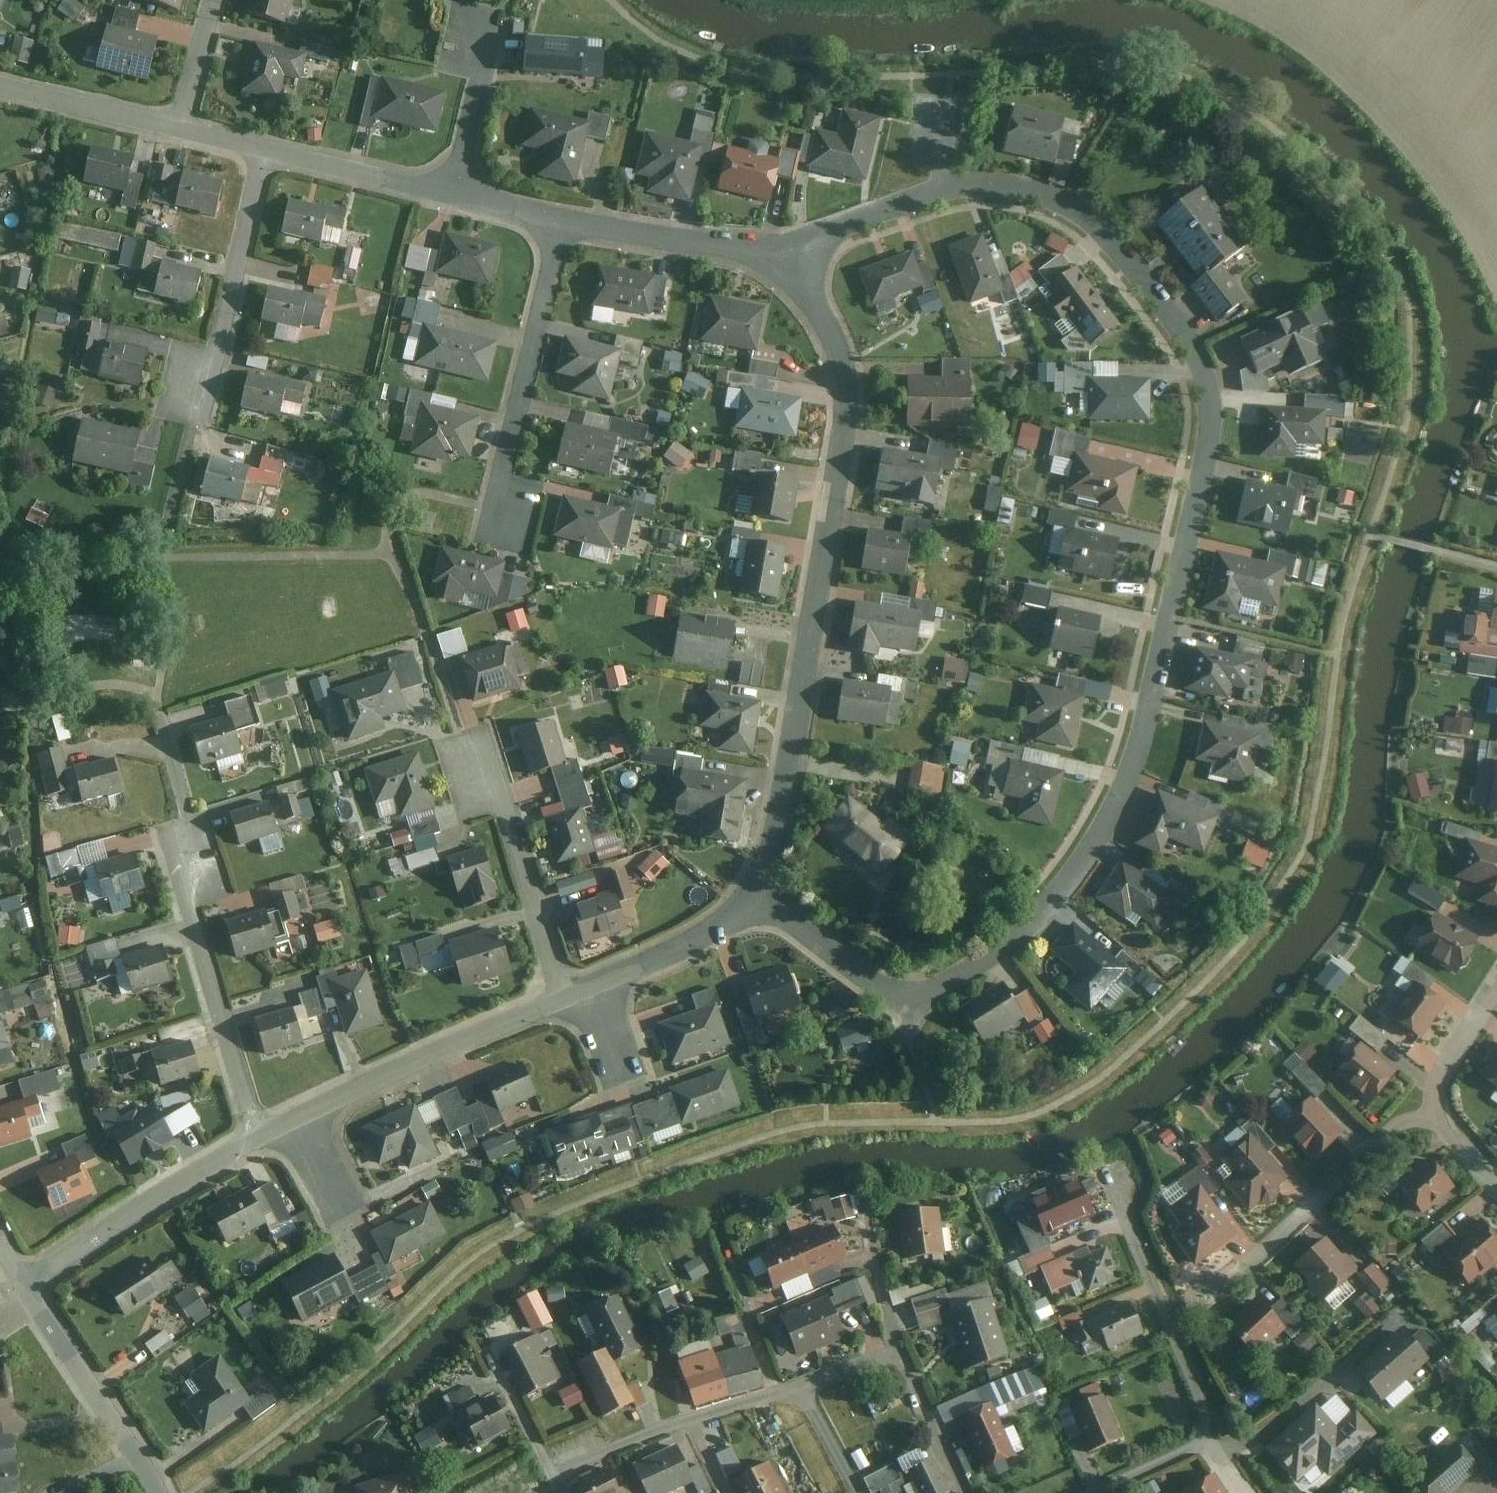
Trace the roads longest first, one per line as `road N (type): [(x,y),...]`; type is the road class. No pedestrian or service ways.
road 1 (residential): [(751,905),(891,989),(914,990),(997,956),(1025,933),(1071,882),(1124,793),(1213,438),(1208,379),(1180,321),(1119,244),(1053,196),(979,183),(939,191),(868,216),(783,265)]
road 2 (residential): [(783,265),(831,324),(849,379),(849,411),(780,827),(751,905)]
road 3 (residential): [(1096,1492),(1189,1451),(1204,1425),(1200,1394),(1114,1175)]
road 4 (residential): [(269,151),(197,385),(166,528)]
road 5 (residential): [(1197,1310),(1444,1104)]
road 6 (residential): [(258,1137),(213,994),(184,841)]
road 7 (residential): [(560,222),(502,515)]
road 8 (residential): [(296,1118),(570,1000)]
road 9 (residential): [(28,1285),(258,1137)]
road 10 (residential): [(570,1000),(525,868),(467,749)]
road 11 (residential): [(804,1389),(898,1352),(966,1492)]
road 12 (residential): [(159,1492),(28,1285)]
road 13 (residential): [(783,265),(560,222)]
road 14 (residential): [(183,130),(0,87)]
road 15 (residential): [(451,195),(269,151)]
road 16 (residential): [(600,988),(706,939),(751,905)]
road 17 (residential): [(451,195),(495,30)]
road 18 (residential): [(555,1477),(691,1426)]
road 19 (residential): [(155,701),(184,841)]
road 20 (residential): [(733,1263),(780,1396)]
road 21 (residential): [(555,1477),(494,1352)]
road 22 (residential): [(183,130),(217,0)]
road 23 (residential): [(1444,1104),(1496,990)]

